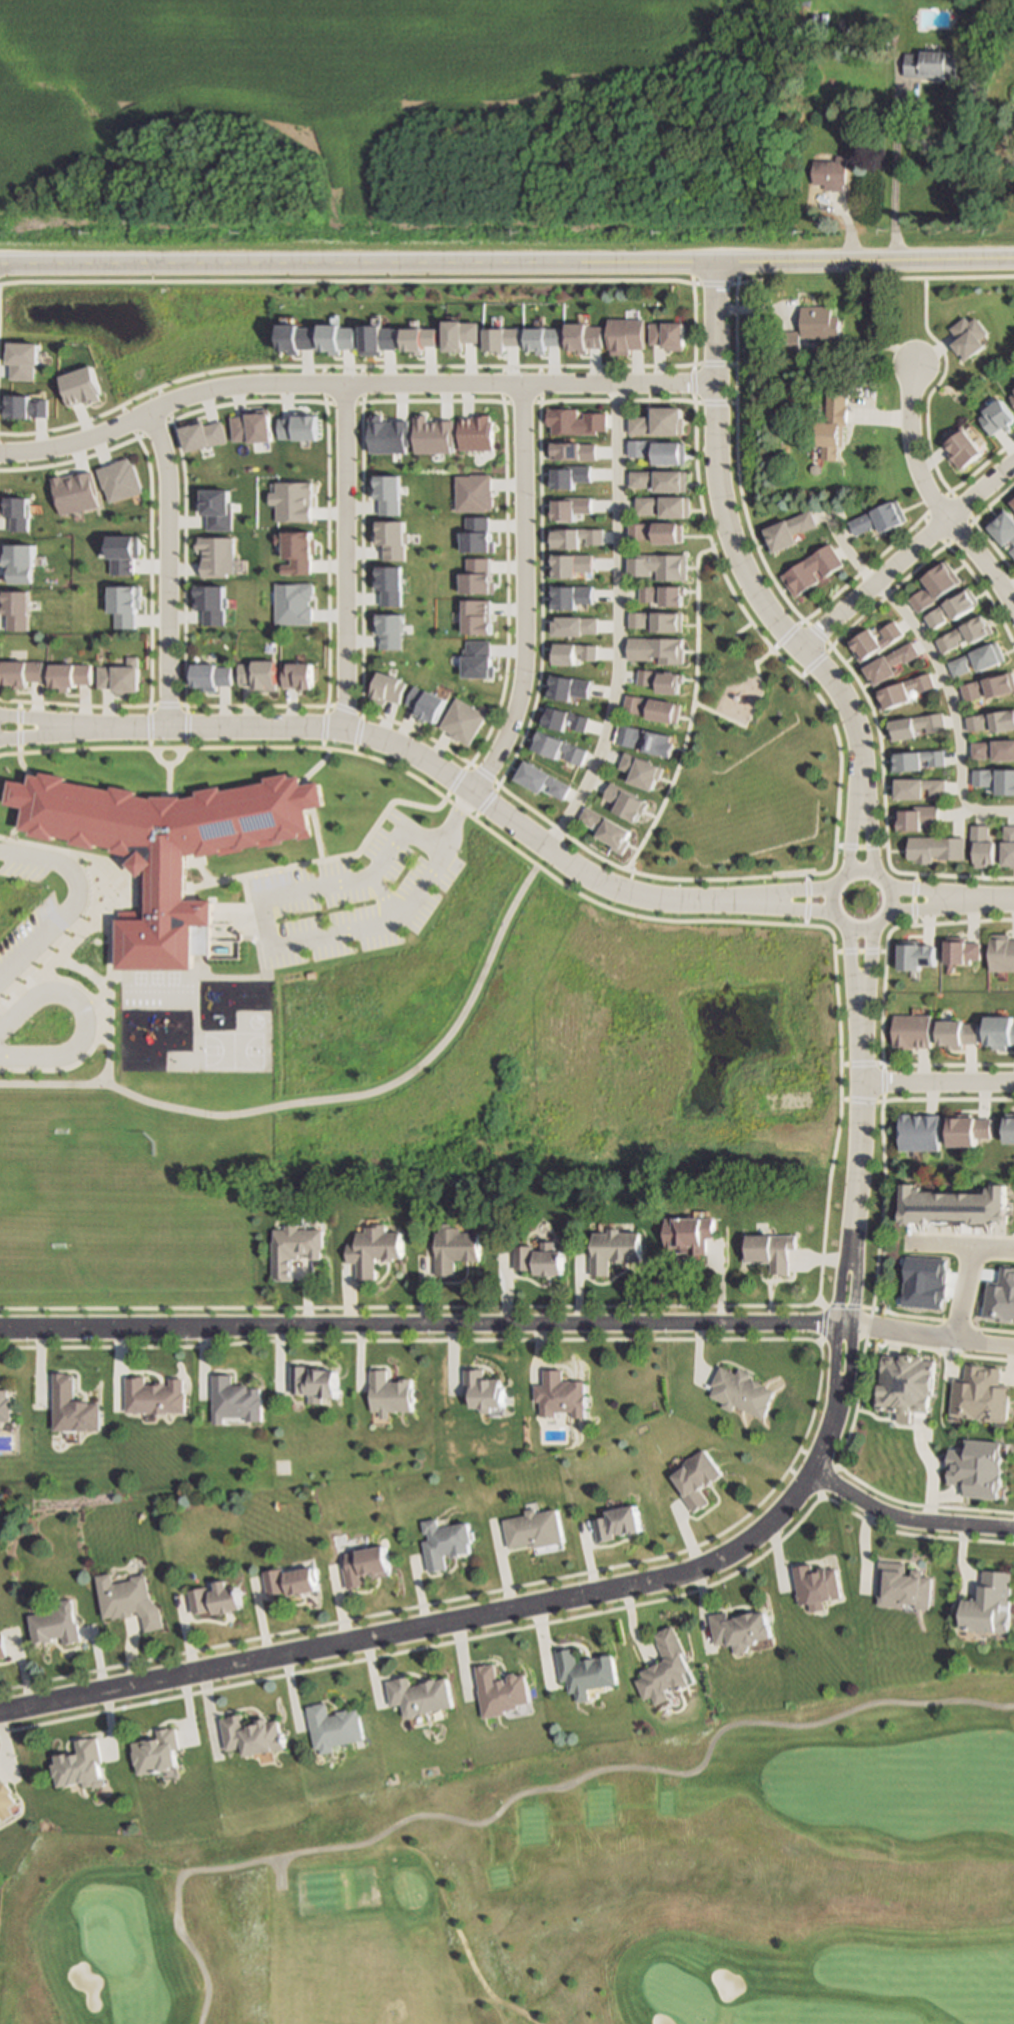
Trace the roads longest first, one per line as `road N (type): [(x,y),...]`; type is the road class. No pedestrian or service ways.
road 1 (residential): [(842,1322),(835,1410),(809,1472),(753,1534),(696,1567),(0,1710)]
road 2 (tertiary): [(0,264),(1013,260)]
road 3 (residential): [(0,1324),(842,1322)]
road 4 (residential): [(783,901),(634,895),(548,847),(410,749),(341,726),(41,726)]
road 5 (residential): [(614,381),(250,384),(172,400),(87,437),(0,452)]
road 6 (residential): [(712,264),(719,496),(742,571),(765,610),(849,713),(860,828)]
road 7 (residential): [(477,793),(498,761),(521,674),(518,381)]
road 8 (residential): [(842,1322),(862,1080),(860,976)]
road 9 (residential): [(341,726),(342,383)]
road 10 (residential): [(163,724),(161,466),(146,412)]
road 11 (residential): [(1013,619),(924,490),(909,440),(911,359)]
road 12 (residential): [(1013,465),(944,517),(799,649)]
road 13 (residential): [(1013,1528),(909,1521),(809,1472)]
road 14 (residential): [(1013,1343),(842,1322)]
road 15 (residential): [(839,917),(853,926),(878,919),(886,900),(875,878),(859,873),(837,885),(839,917)]
road 16 (residential): [(862,1080),(1013,1081)]

